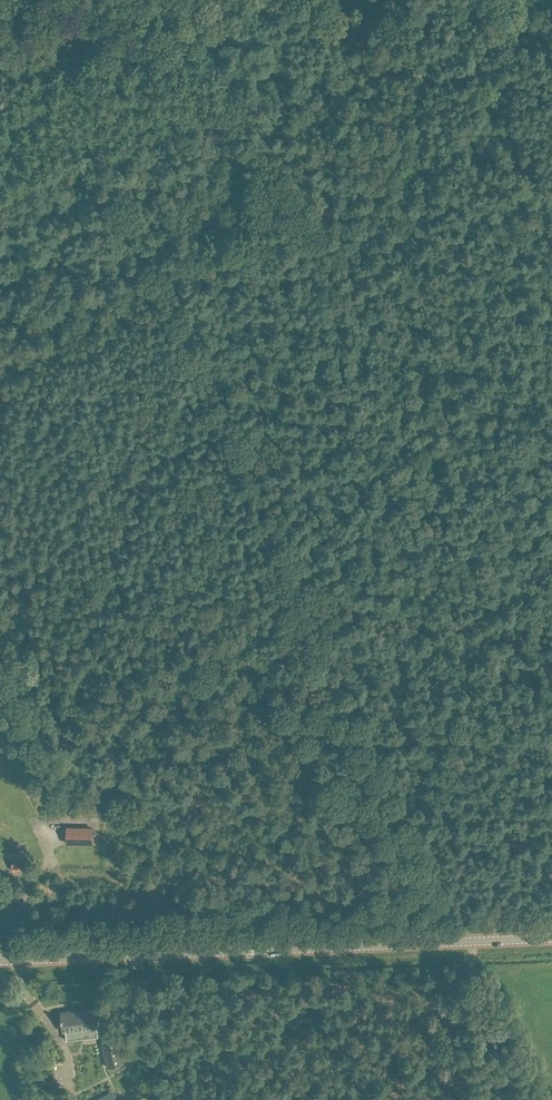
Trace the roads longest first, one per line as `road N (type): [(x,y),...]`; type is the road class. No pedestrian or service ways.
road 1 (tertiary): [(0,961),(551,938)]

